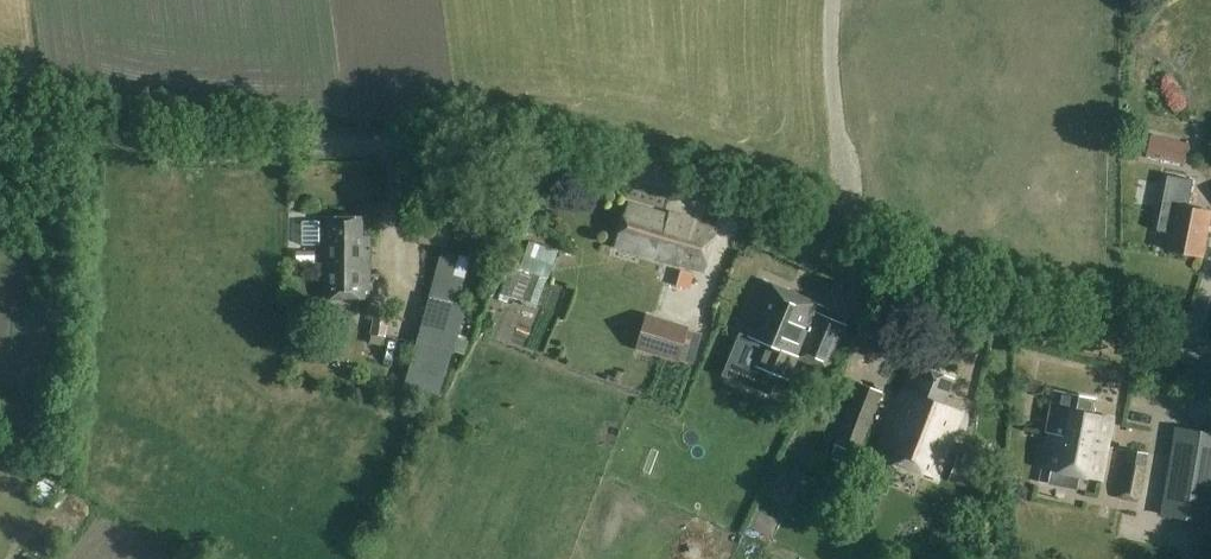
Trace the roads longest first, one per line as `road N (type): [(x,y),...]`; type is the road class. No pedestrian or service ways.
road 1 (unclassified): [(1210,354),(1025,313),(662,176),(608,164),(172,142),(0,100)]

